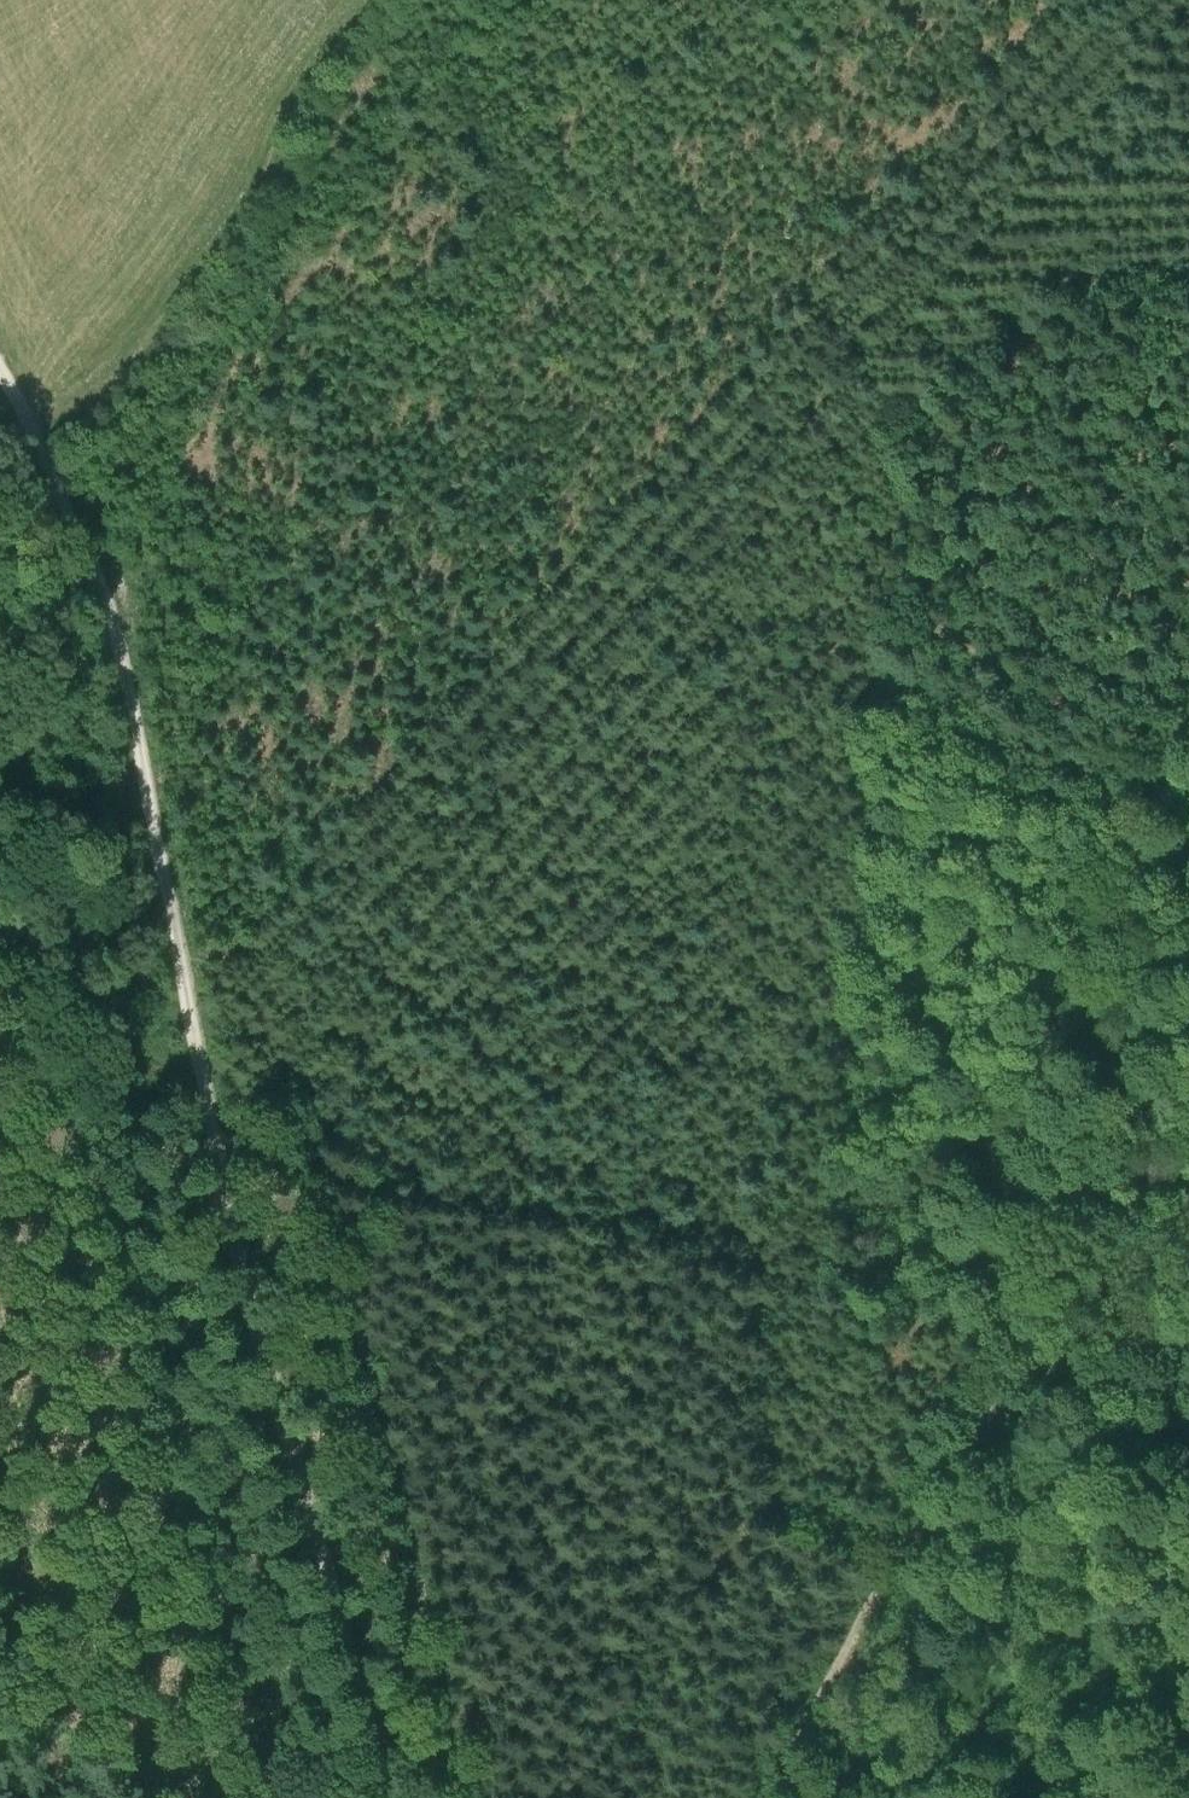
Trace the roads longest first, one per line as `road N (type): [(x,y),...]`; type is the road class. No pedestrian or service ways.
road 1 (track): [(0,381),(89,573),(219,1192),(382,1797)]
road 2 (track): [(771,1797),(1004,1371),(1006,1321),(980,1183),(985,1142),(1086,966),(1188,748)]

